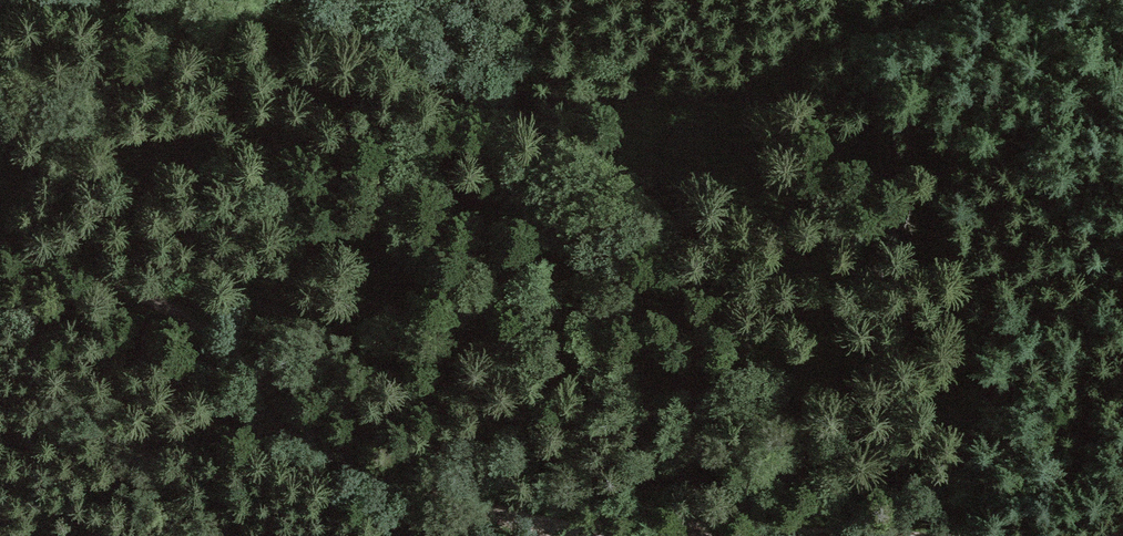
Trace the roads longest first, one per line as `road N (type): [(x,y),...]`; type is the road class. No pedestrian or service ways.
road 1 (track): [(0,248),(100,277),(152,302),(313,430),(419,494),(565,529),(782,535)]
road 2 (track): [(141,0),(385,81),(523,105),(752,79),(904,13),(955,0)]

